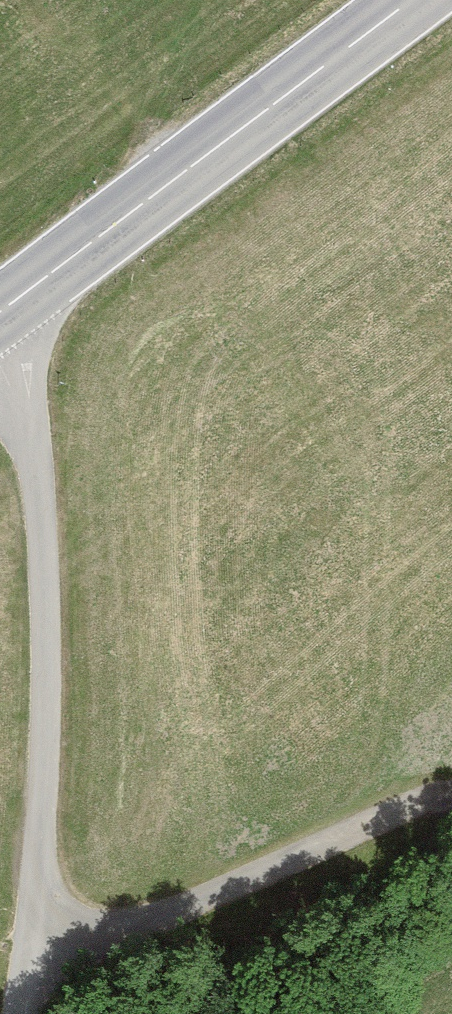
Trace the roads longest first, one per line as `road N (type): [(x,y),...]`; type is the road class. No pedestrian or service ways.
road 1 (track): [(0,370),(28,432),(44,645),(31,932),(15,1013)]
road 2 (primary): [(404,0),(0,306)]
road 3 (track): [(31,932),(123,923),(397,806),(451,794)]

